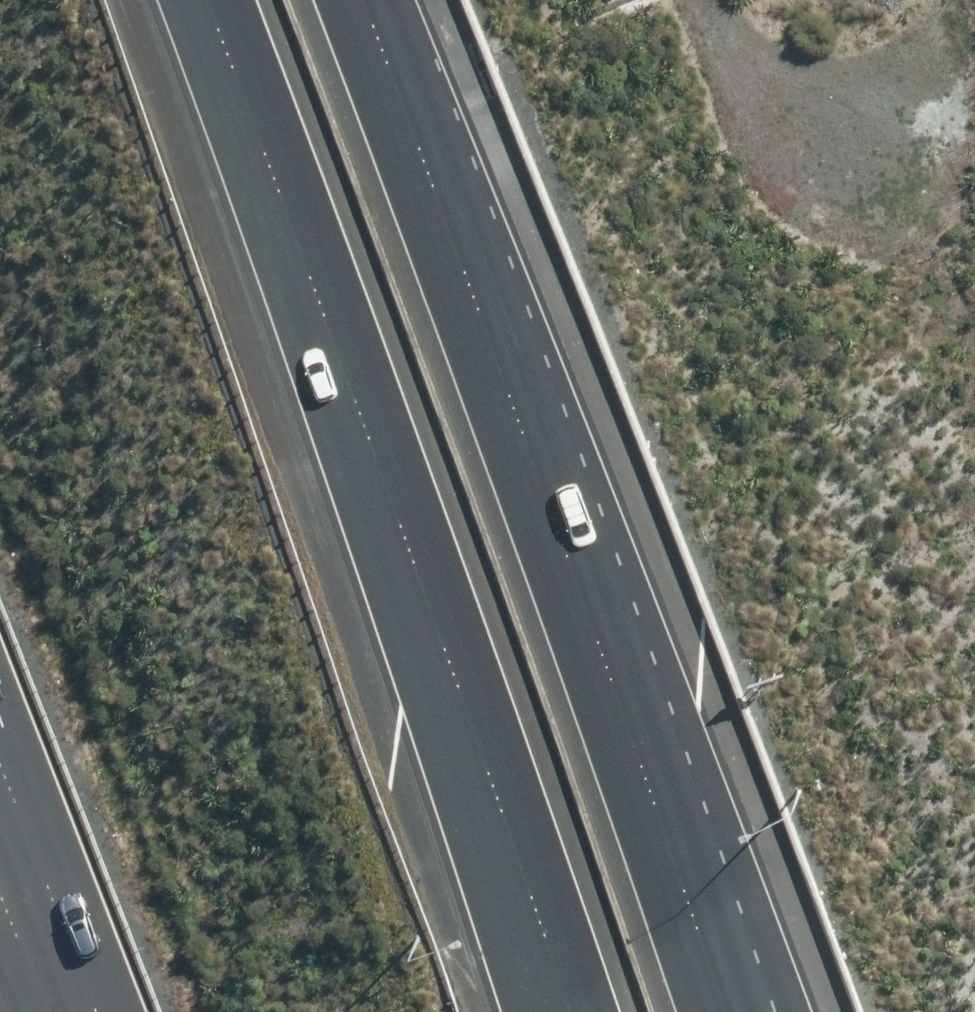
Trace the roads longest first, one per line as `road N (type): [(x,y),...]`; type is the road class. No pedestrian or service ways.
road 1 (motorway): [(554,1011),(341,380),(197,0)]
road 2 (motorway): [(368,0),(480,294),(723,1011)]
road 3 (track): [(697,0),(721,65),(779,119),(883,123),(919,104),(950,64)]
road 4 (motorway): [(72,1011),(0,830)]

